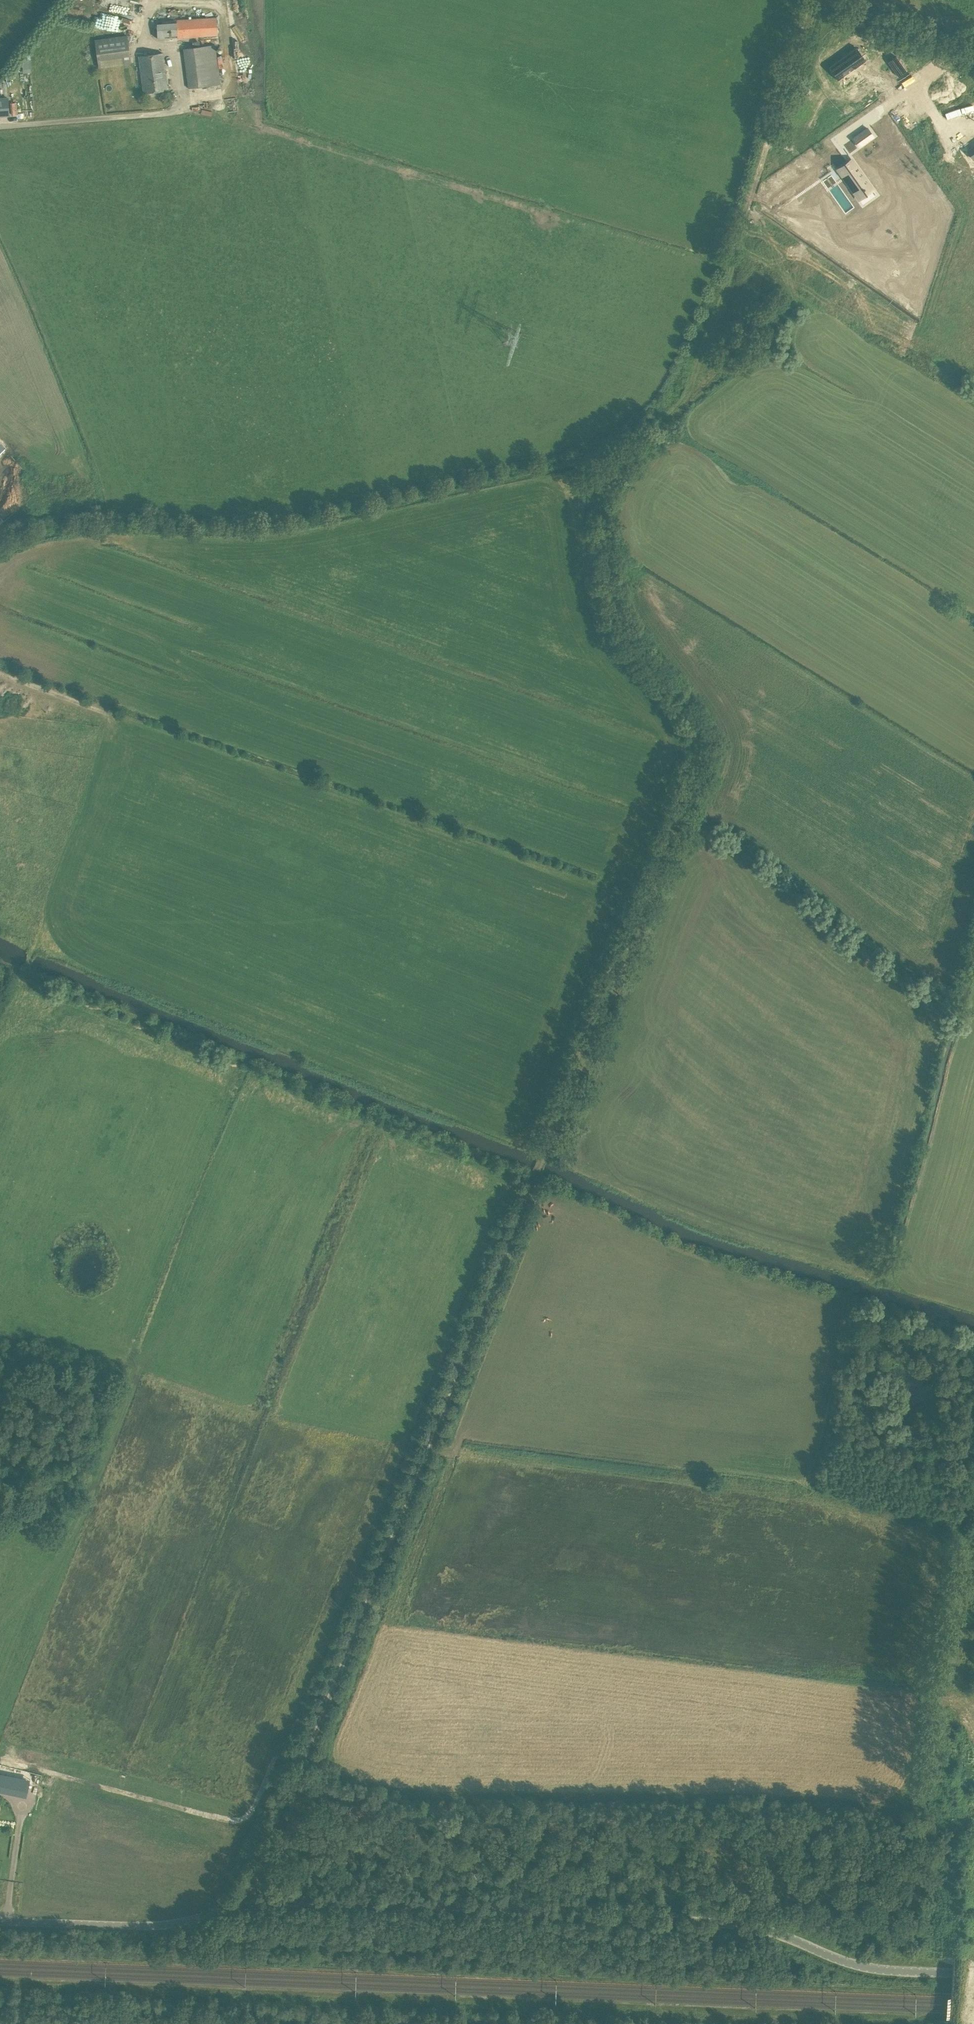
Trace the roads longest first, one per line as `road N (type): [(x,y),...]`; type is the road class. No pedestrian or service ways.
road 1 (track): [(245,1908),(705,744),(614,619),(600,559),(602,513),(610,484),(681,407),(809,0)]
road 2 (unclassified): [(973,1973),(857,1965),(733,1923),(256,1908),(142,1922),(0,1919)]
road 3 (track): [(0,1759),(235,1822),(249,1815),(275,1755),(304,1758)]
road 4 (track): [(810,0),(973,55)]
road 5 (unclassified): [(0,126),(171,111)]

